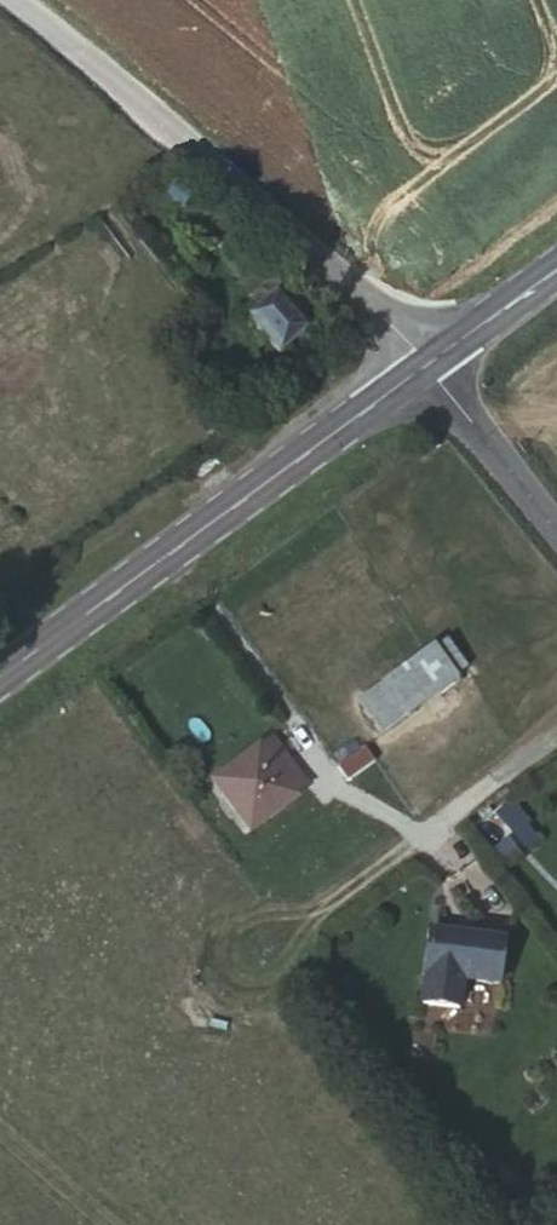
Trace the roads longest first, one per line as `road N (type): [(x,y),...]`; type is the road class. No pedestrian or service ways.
road 1 (tertiary): [(424,367),(372,304),(16,0)]
road 2 (secondary): [(424,367),(0,672)]
road 3 (tertiary): [(556,534),(424,367)]
road 4 (secondary): [(556,269),(424,367)]

